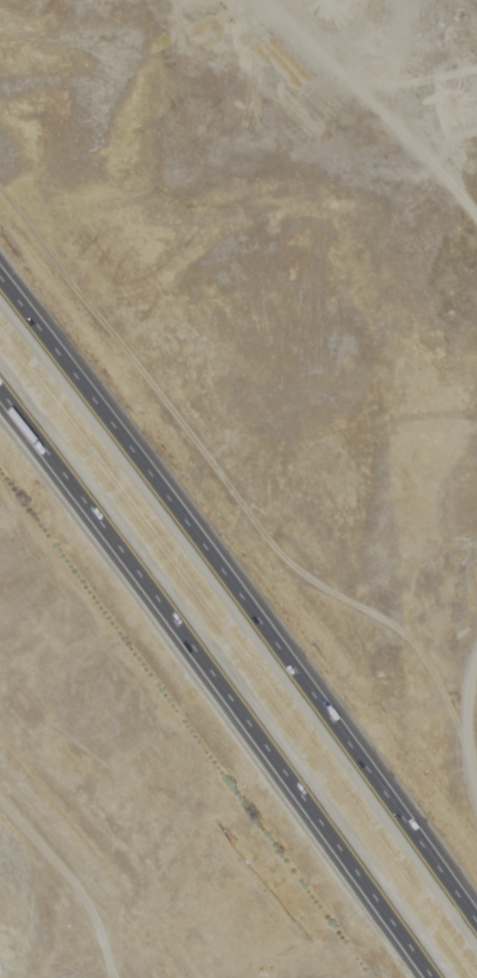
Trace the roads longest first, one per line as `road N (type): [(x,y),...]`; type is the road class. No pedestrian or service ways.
road 1 (motorway): [(476,922),(0,283)]
road 2 (motorway): [(0,396),(286,768),(433,977)]
road 3 (track): [(476,241),(281,66),(242,0)]
road 4 (track): [(476,818),(466,740),(476,682)]

